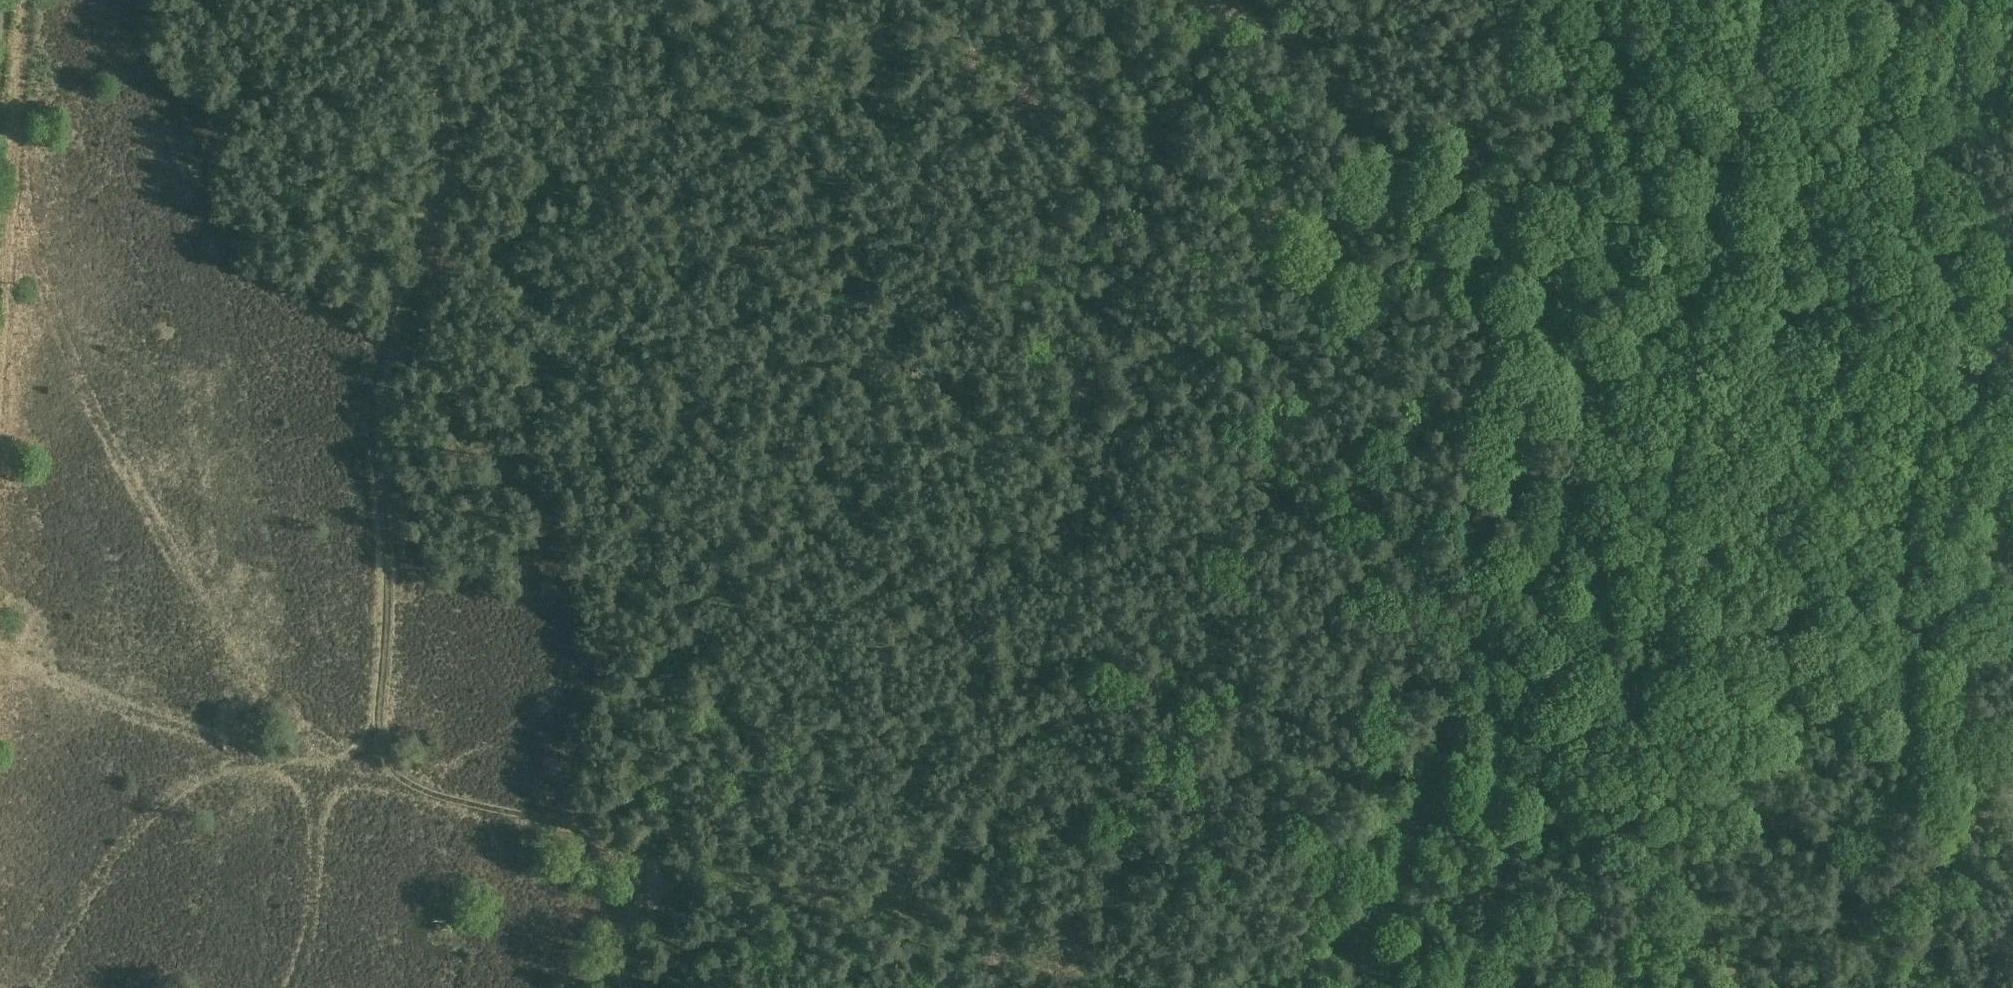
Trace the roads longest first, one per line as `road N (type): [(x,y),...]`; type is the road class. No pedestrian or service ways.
road 1 (track): [(630,987),(647,887),(622,844),(520,820),(405,779),(375,734),(389,575),(375,428),(387,339),(426,248),(442,170),(436,0)]

